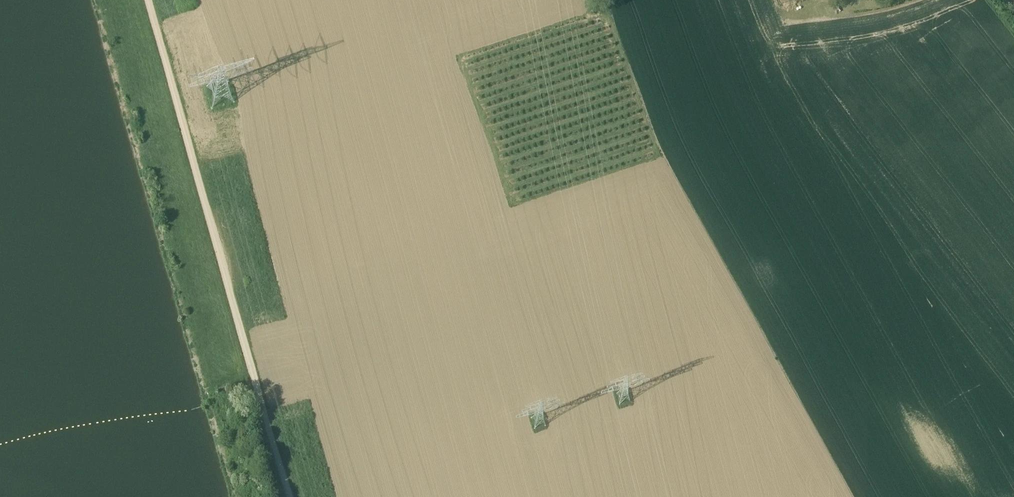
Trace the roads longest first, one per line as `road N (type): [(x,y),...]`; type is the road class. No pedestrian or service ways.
road 1 (track): [(149,0),(289,496)]

